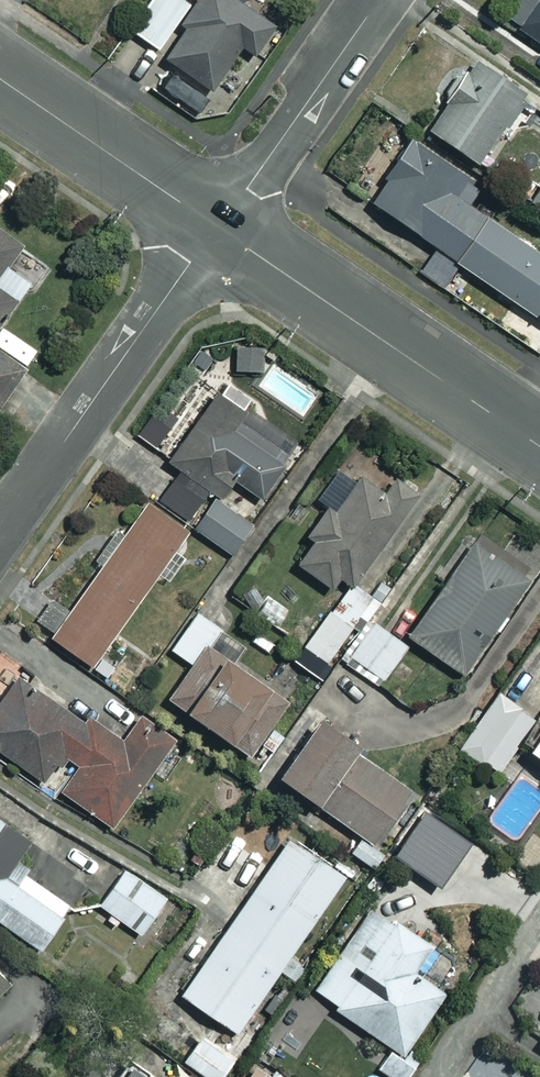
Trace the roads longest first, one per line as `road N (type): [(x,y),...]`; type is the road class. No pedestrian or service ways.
road 1 (residential): [(539,446),(218,226)]
road 2 (residential): [(0,532),(218,226)]
road 3 (residential): [(377,0),(218,226)]
road 4 (residential): [(218,226),(0,76)]

